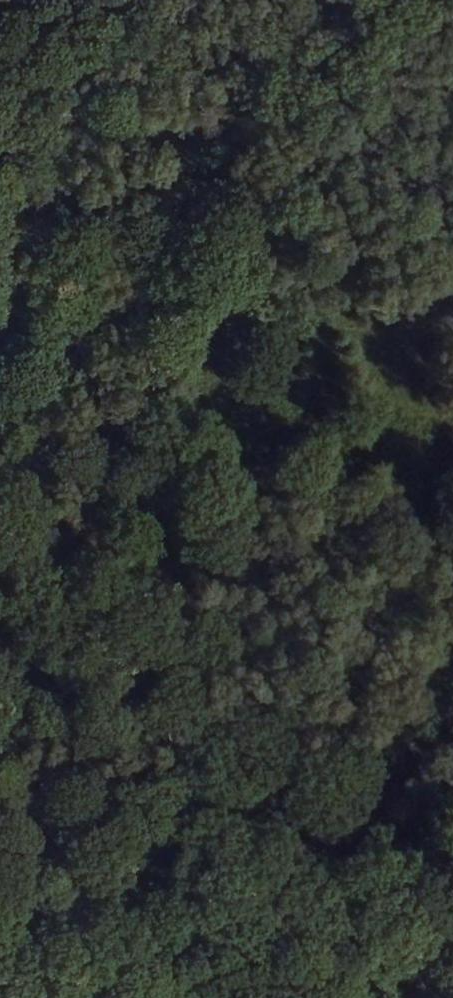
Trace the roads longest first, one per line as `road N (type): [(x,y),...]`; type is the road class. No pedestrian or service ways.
road 1 (track): [(0,967),(452,869)]

